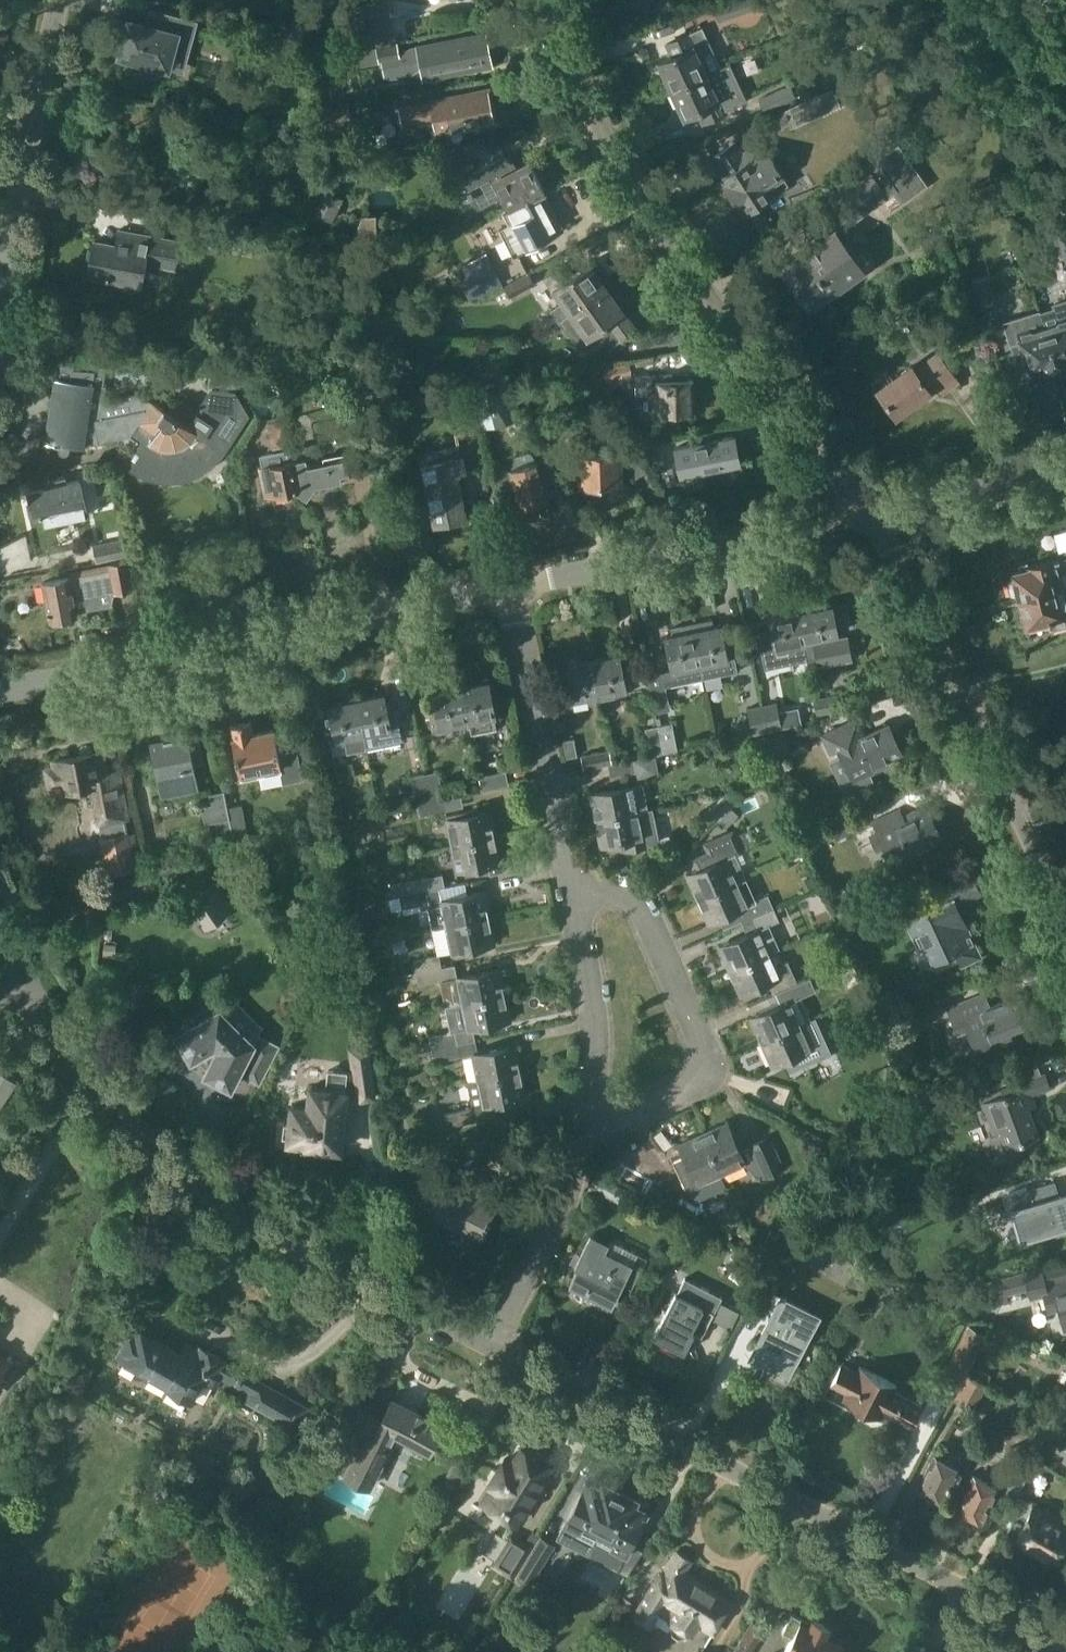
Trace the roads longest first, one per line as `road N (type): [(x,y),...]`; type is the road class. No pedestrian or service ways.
road 1 (residential): [(1065,1640),(488,1340)]
road 2 (residential): [(868,514),(597,115),(540,0)]
road 3 (residential): [(488,1340),(362,1280),(187,1173),(104,1094),(26,996)]
road 4 (residential): [(0,690),(509,587)]
road 5 (residential): [(1065,935),(986,744),(892,545),(868,514)]
road 6 (residential): [(598,1122),(689,1088),(700,1081),(705,1053),(642,900),(624,887),(573,893)]
road 7 (residential): [(509,587),(868,514)]
road 8 (residential): [(0,319),(64,0)]
road 9 (residential): [(573,893),(509,587)]
road 10 (residential): [(488,1340),(598,1122)]
road 11 (residential): [(598,1122),(596,1016),(573,893)]
road 12 (residential): [(868,514),(1065,466)]

